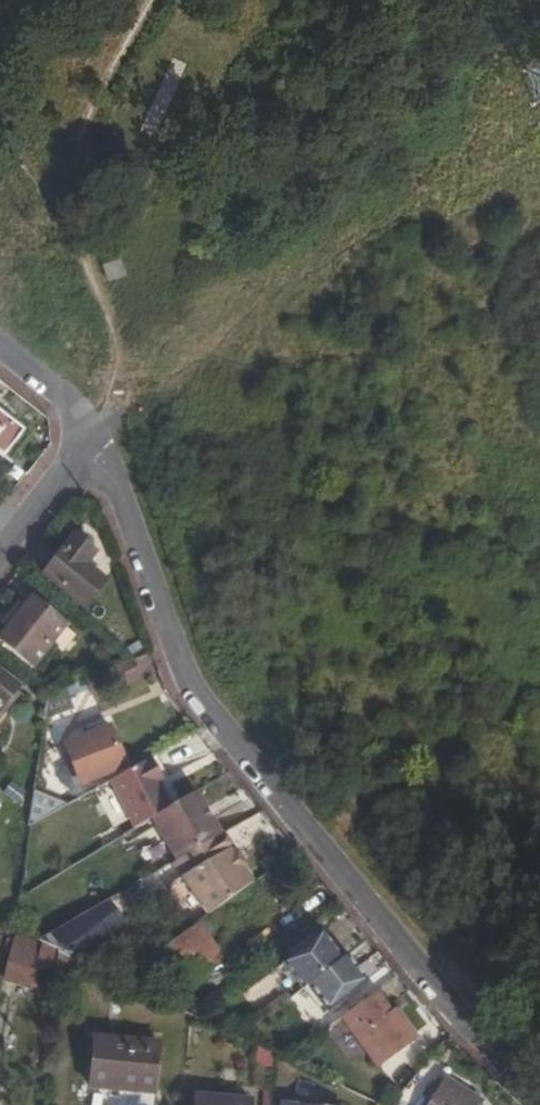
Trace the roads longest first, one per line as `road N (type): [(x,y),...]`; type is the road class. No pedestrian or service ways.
road 1 (residential): [(539,1094),(461,1019),(184,678),(121,496),(90,439)]
road 2 (track): [(68,242),(79,129),(149,0)]
road 3 (track): [(106,419),(110,343),(68,242)]
road 4 (residential): [(90,439),(65,403),(0,351)]
road 5 (track): [(68,242),(0,136)]
road 6 (residential): [(90,439),(10,536)]

